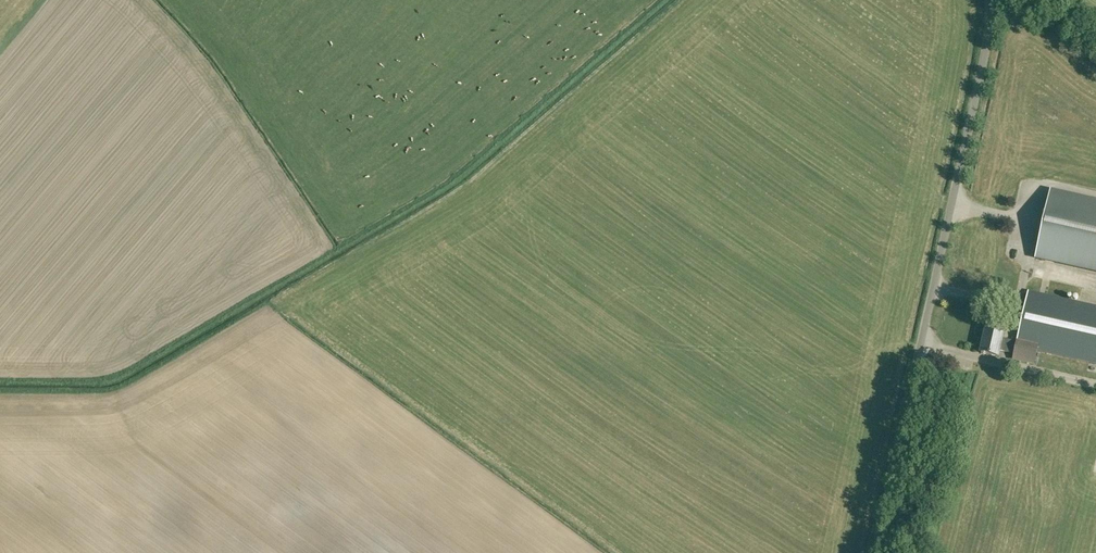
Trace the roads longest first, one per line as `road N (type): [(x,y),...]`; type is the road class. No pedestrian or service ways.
road 1 (unclassified): [(874,552),(983,56),(988,0)]

